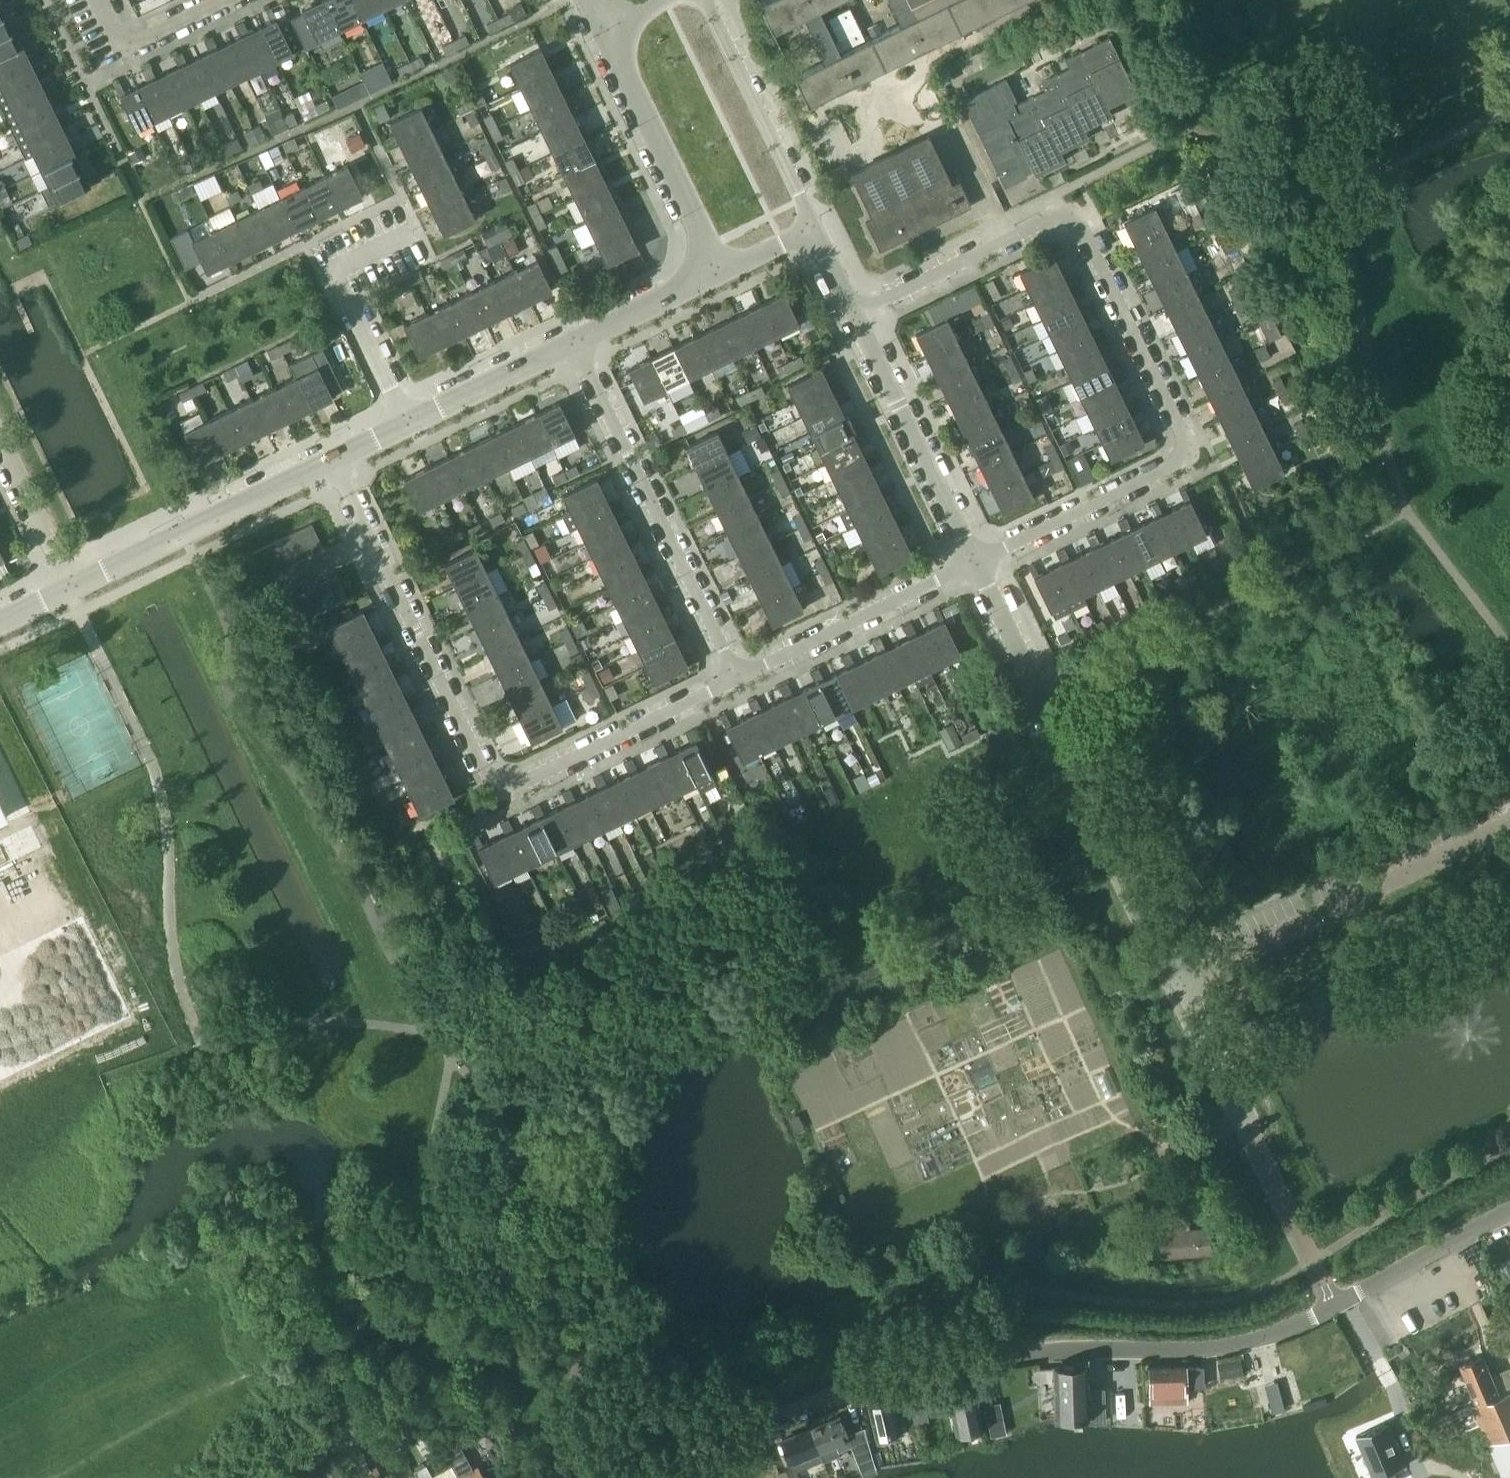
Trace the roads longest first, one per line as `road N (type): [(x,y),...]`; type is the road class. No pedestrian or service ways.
road 1 (residential): [(659,1477),(808,1404),(858,1390),(1052,1351),(1214,1349),(1338,1303)]
road 2 (residential): [(331,457),(494,791),(736,677)]
road 3 (residential): [(854,313),(1069,213),(1184,440),(1182,459)]
road 4 (residential): [(1180,982),(975,562)]
road 5 (residential): [(736,677),(576,340)]
road 6 (unclassified): [(1180,982),(1509,822)]
road 7 (residential): [(72,584),(331,457)]
road 8 (residential): [(975,562),(854,313)]
road 9 (residential): [(599,27),(720,271)]
road 10 (residential): [(736,677),(975,562)]
road 11 (residential): [(405,421),(331,268),(414,228)]
road 12 (residential): [(813,228),(706,0)]
road 13 (residential): [(975,562),(1182,459)]
road 14 (unclassified): [(1338,1303),(1509,1208)]
road 15 (residential): [(405,421),(576,340)]
road 16 (residential): [(101,0),(125,48),(226,0)]
road 17 (residential): [(72,584),(0,441)]
road 18 (residential): [(576,340),(720,271)]
road 19 (residential): [(1243,1112),(1180,982)]

